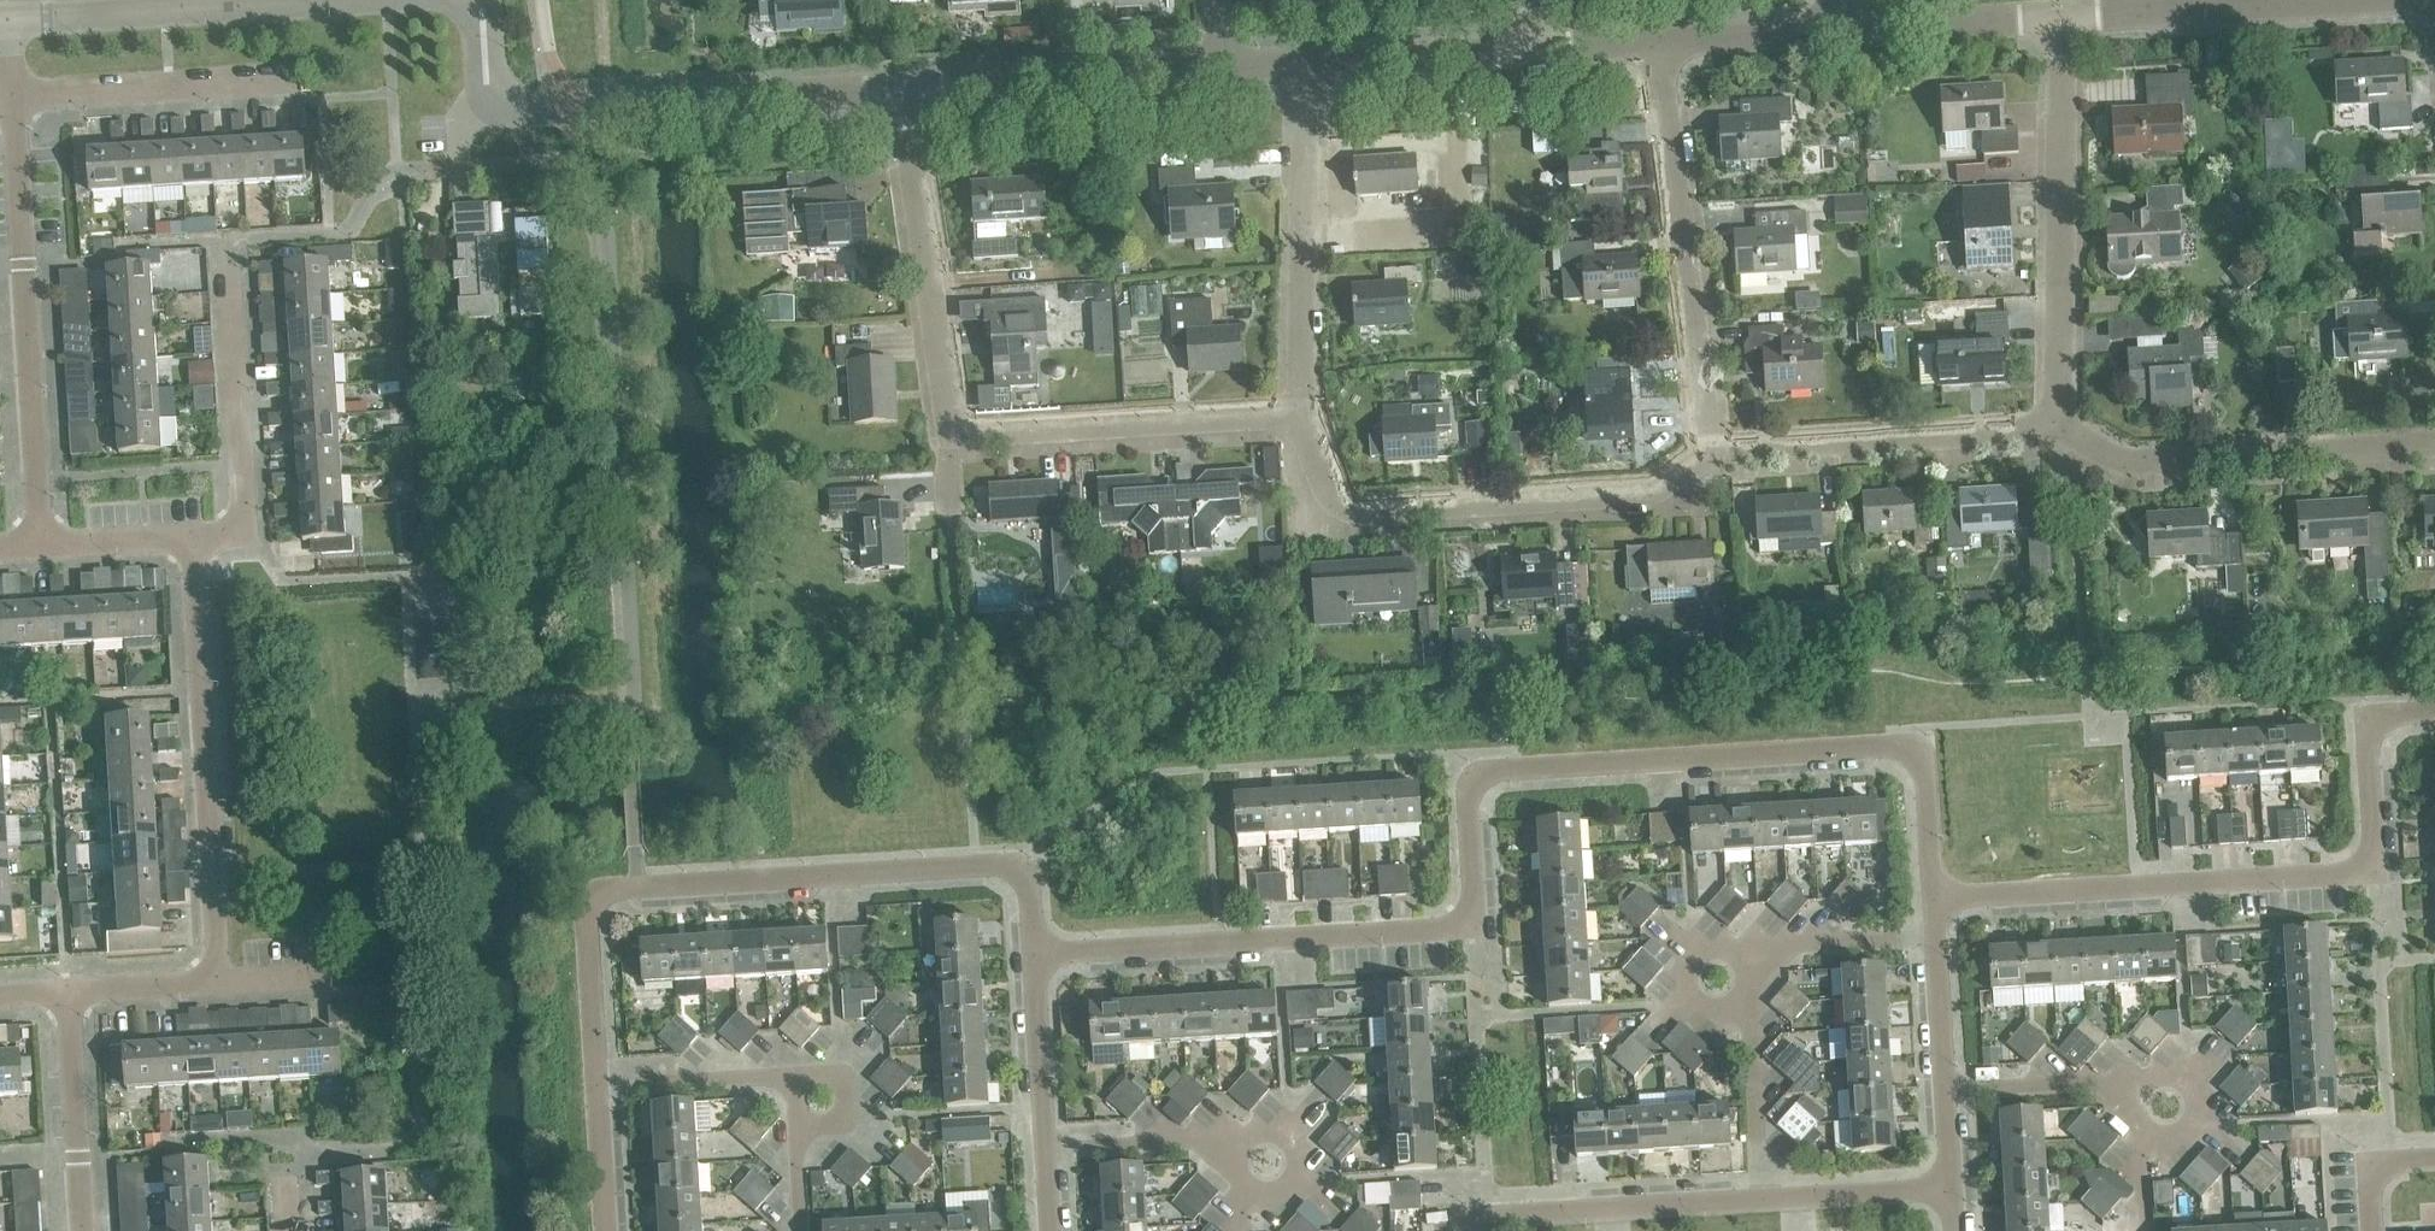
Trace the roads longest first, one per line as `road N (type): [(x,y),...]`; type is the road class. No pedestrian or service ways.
road 1 (residential): [(1033,952),(1452,927),(1473,903),(1470,791),(1492,775),(1890,744),(1913,750),(1926,777),(1934,896)]
road 2 (residential): [(1934,896),(2365,874),(2375,856),(2365,743),(2386,713),(2434,710)]
road 3 (residential): [(1300,416),(1332,493),(1371,507),(1637,492),(1684,475),(1709,448)]
road 4 (residential): [(637,890),(1010,863),(1026,877),(1033,952)]
road 5 (residential): [(214,982),(184,532)]
road 6 (residential): [(40,542),(12,98)]
road 7 (residential): [(2058,430),(2055,21)]
road 8 (residential): [(1709,448),(1654,47)]
road 9 (unclassified): [(513,111),(901,95)]
road 10 (residential): [(2058,430),(2140,464),(2434,454)]
road 11 (residential): [(1709,448),(2058,430)]
road 12 (residential): [(952,439),(1300,416)]
road 13 (residential): [(901,95),(952,439)]
road 14 (residential): [(1310,69),(1300,416)]
road 15 (residential): [(184,532),(246,528),(229,271)]
road 16 (unclassified): [(901,95),(1213,75)]
road 17 (residential): [(12,98),(274,81)]
road 18 (unclassified): [(2136,16),(2392,0)]
road 19 (residential): [(81,1230),(64,992)]
road 20 (residential): [(637,890),(601,895),(586,931),(595,1086)]
road 21 (residential): [(2135,1144),(2173,1142),(2209,1127),(2208,1091),(2184,1065),(2115,1090)]
road 22 (unclassified): [(1310,69),(1529,55)]
road 23 (unclassified): [(1837,35),(2055,21)]
road 24 (residential): [(1783,945),(1692,954),(1687,999),(1704,1011),(1752,1012)]
road 25 (unclassified): [(6,17),(209,4)]
road 26 (residential): [(1033,952),(1043,1145)]
road 27 (residential): [(1043,1145),(1200,1137),(1232,1150)]
road 28 (residential): [(1763,1201),(1752,1012)]
road 29 (residential): [(595,1086),(784,1075)]
road 30 (unclassified): [(1654,47),(1837,35)]
road 31 (residential): [(1232,1150),(1254,1129),(1284,1133),(1300,1154),(1297,1180),(1271,1199),(1240,1189)]
road 32 (residential): [(2115,1090),(2082,1079),(1943,1088)]
road 33 (residential): [(1603,1211),(1763,1201)]
road 34 (residential): [(1789,1200),(1948,1190)]
road 35 (residential): [(1943,1088),(1936,933)]
road 36 (residential): [(1783,945),(1936,933)]
road 37 (residential): [(64,992),(214,982)]
road 38 (residential): [(784,1075),(838,1072),(849,1093),(844,1117),(797,1126)]
road 39 (residential): [(1466,1230),(1464,1220),(1603,1211)]
road 40 (residential): [(40,542),(184,532)]
road 41 (residential): [(595,1086),(603,1230)]
road 42 (unclassified): [(1529,55),(1654,47)]

